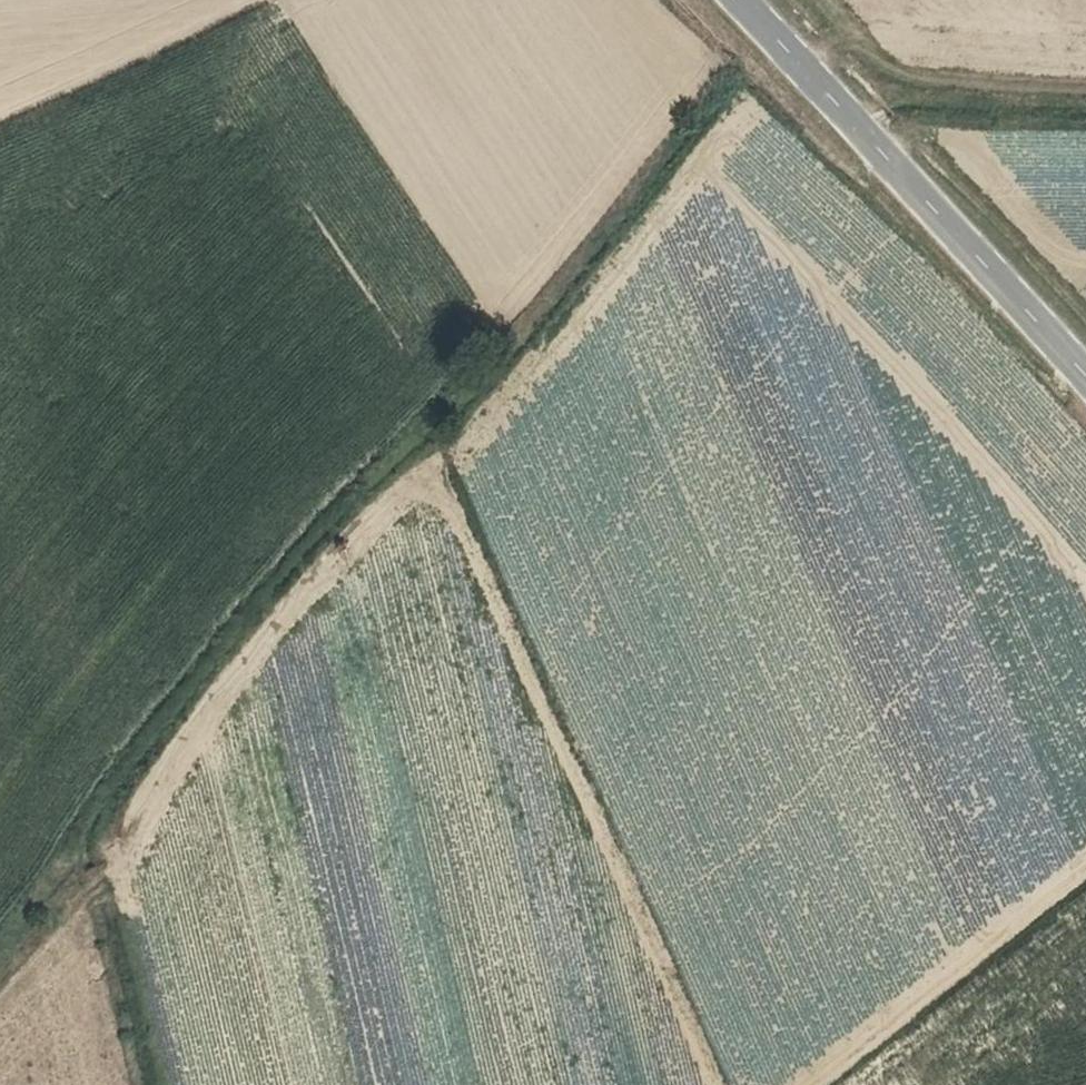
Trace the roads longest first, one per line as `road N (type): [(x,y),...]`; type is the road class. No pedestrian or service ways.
road 1 (tertiary): [(1085,385),(731,0)]

